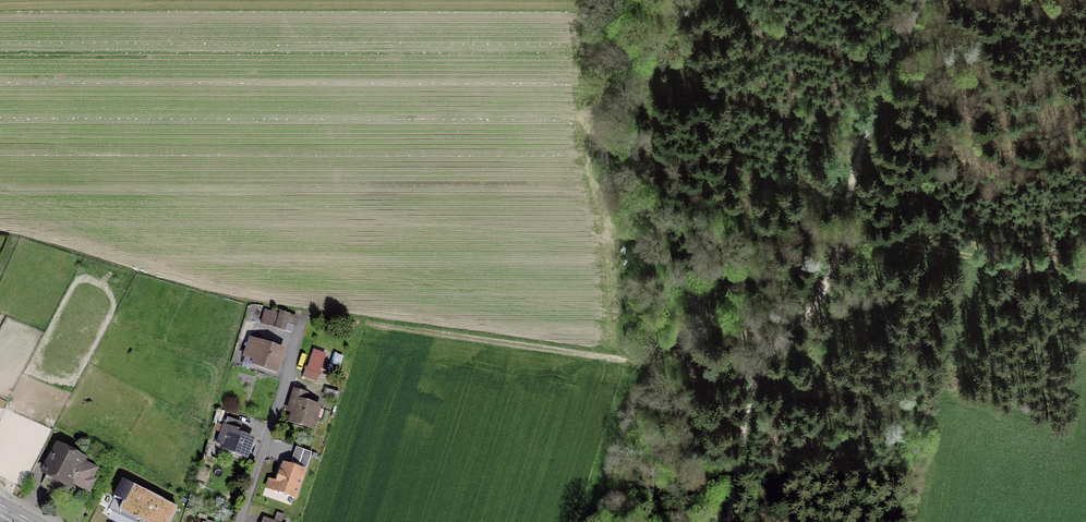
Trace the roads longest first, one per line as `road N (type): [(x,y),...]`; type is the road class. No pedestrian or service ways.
road 1 (track): [(921,0),(858,158),(823,292),(751,393),(728,521)]
road 2 (track): [(598,0),(587,119),(623,222),(757,376)]
road 3 (track): [(708,320),(678,350),(622,358),(367,323)]
road 4 (track): [(838,233),(1018,266),(1085,268)]

